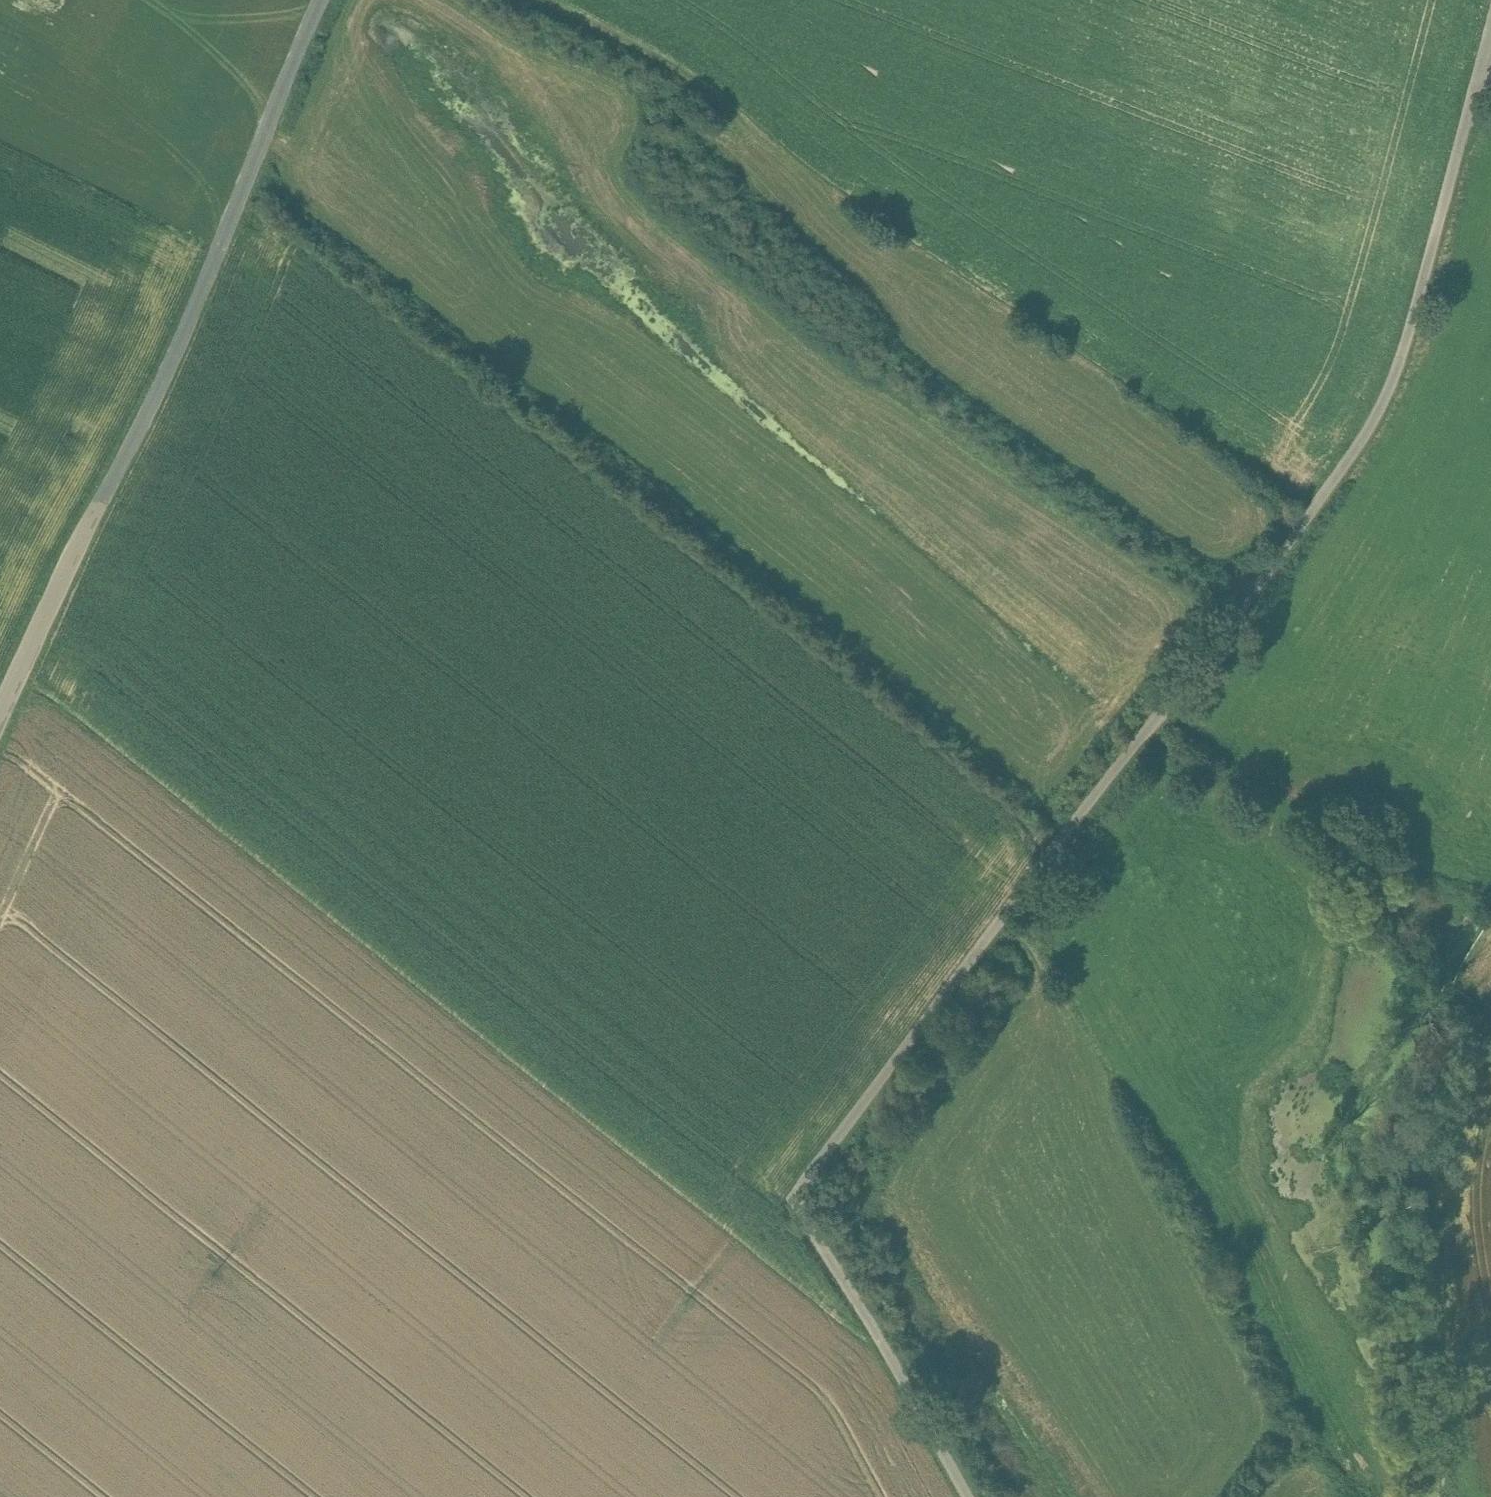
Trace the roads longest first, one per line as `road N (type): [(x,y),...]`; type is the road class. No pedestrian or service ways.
road 1 (track): [(1490,61),(1394,399),(1362,455),(787,1201),(965,1496)]
road 2 (unclassified): [(0,698),(69,546),(173,365),(327,0)]

